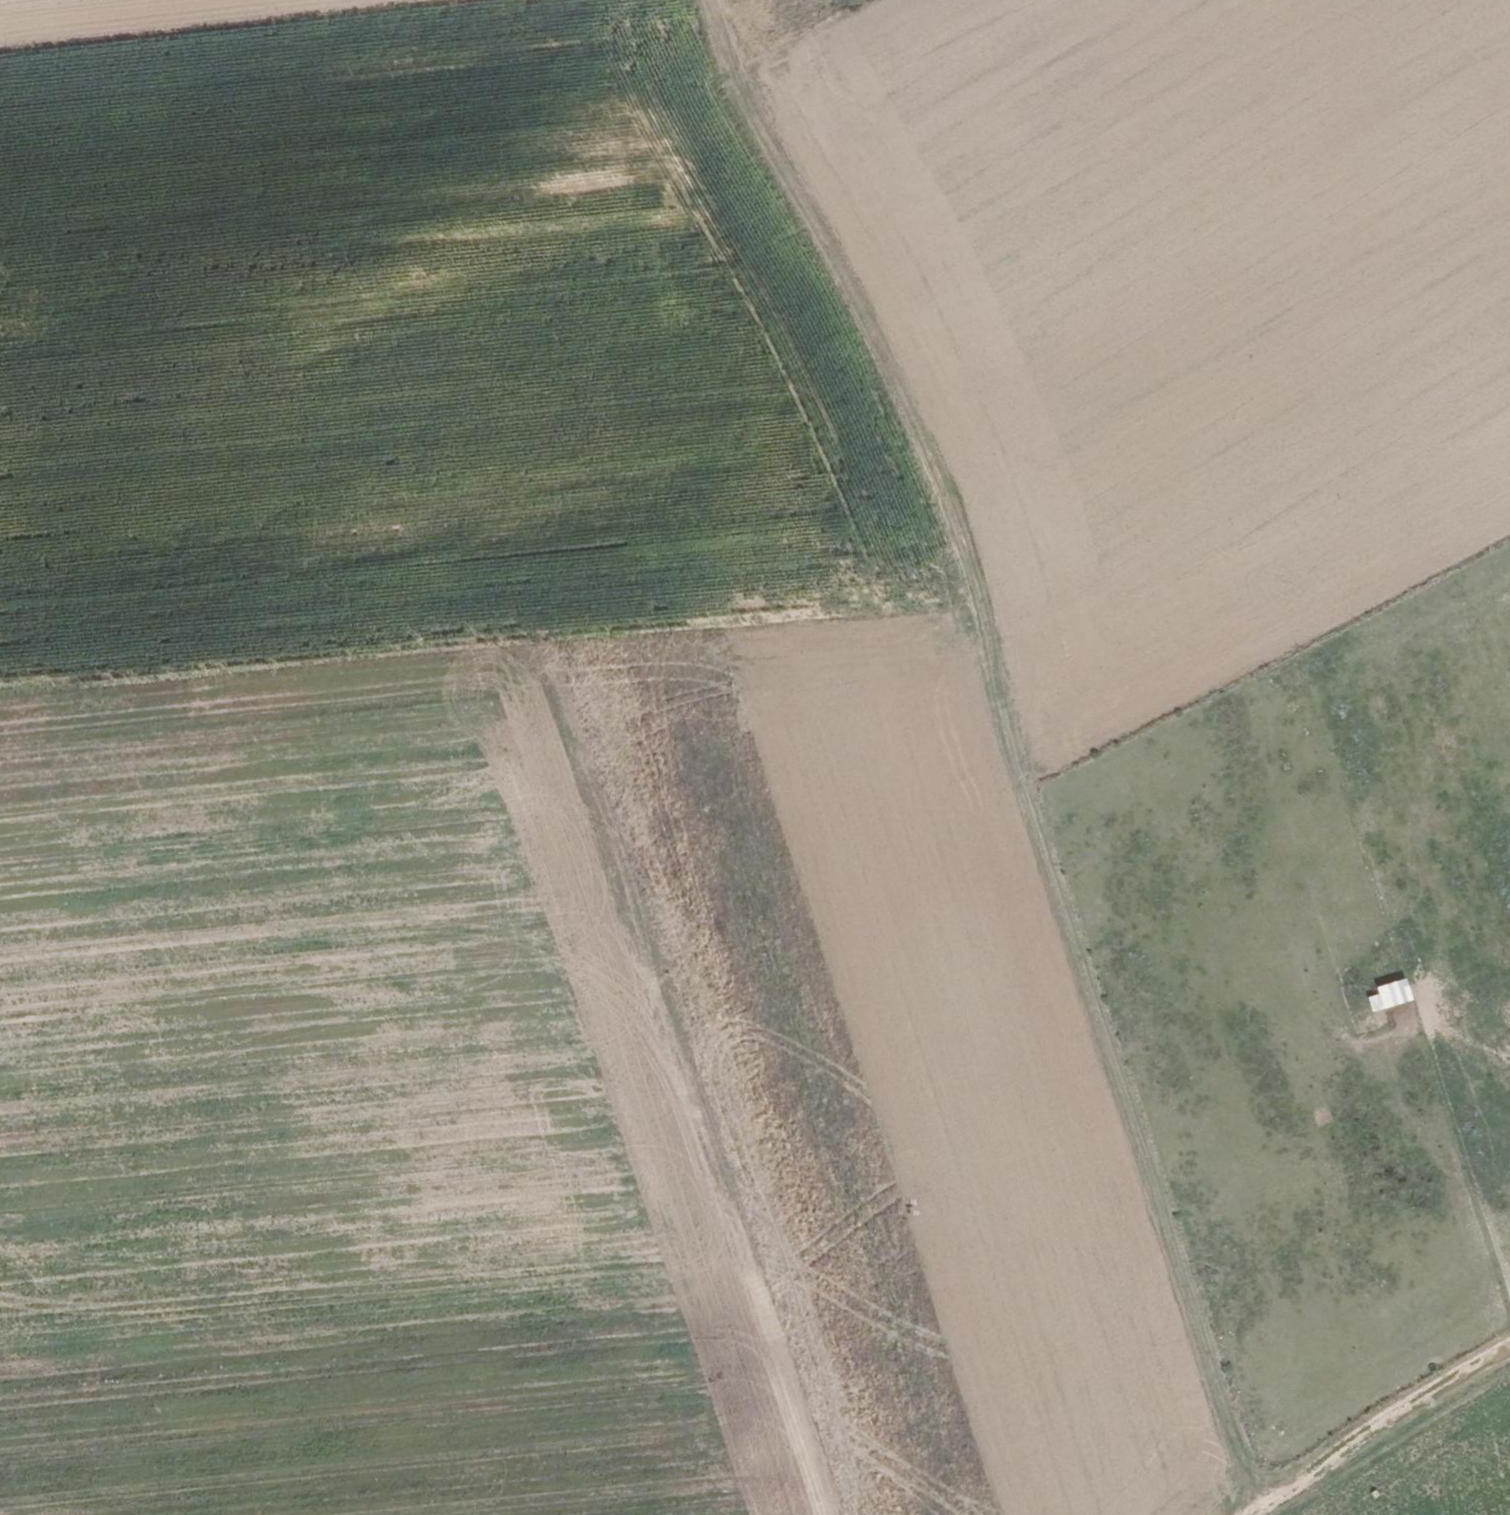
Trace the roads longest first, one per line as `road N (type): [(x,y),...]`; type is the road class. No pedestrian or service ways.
road 1 (track): [(695,0),(863,318),(933,493),(1051,885),(1198,1313),(1245,1501)]
road 2 (track): [(1509,1334),(1229,1514)]

